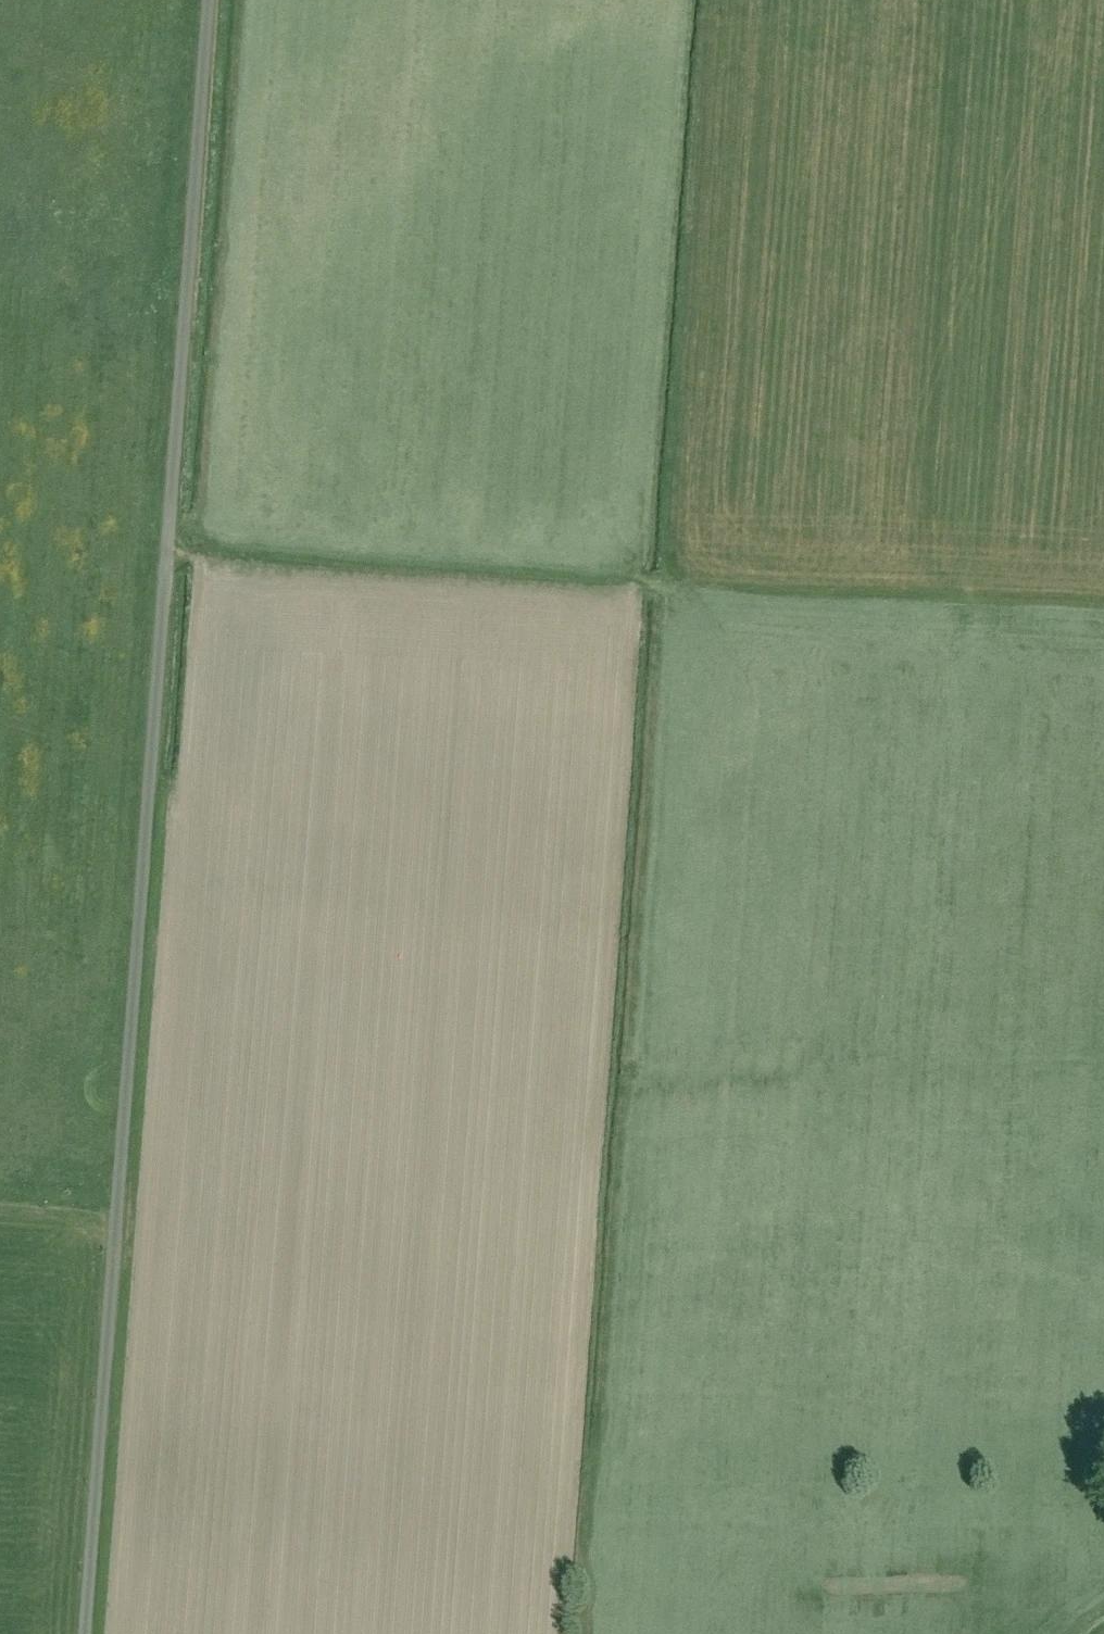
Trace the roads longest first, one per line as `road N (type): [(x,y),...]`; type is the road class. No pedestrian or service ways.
road 1 (unclassified): [(84,1633),(209,0)]

